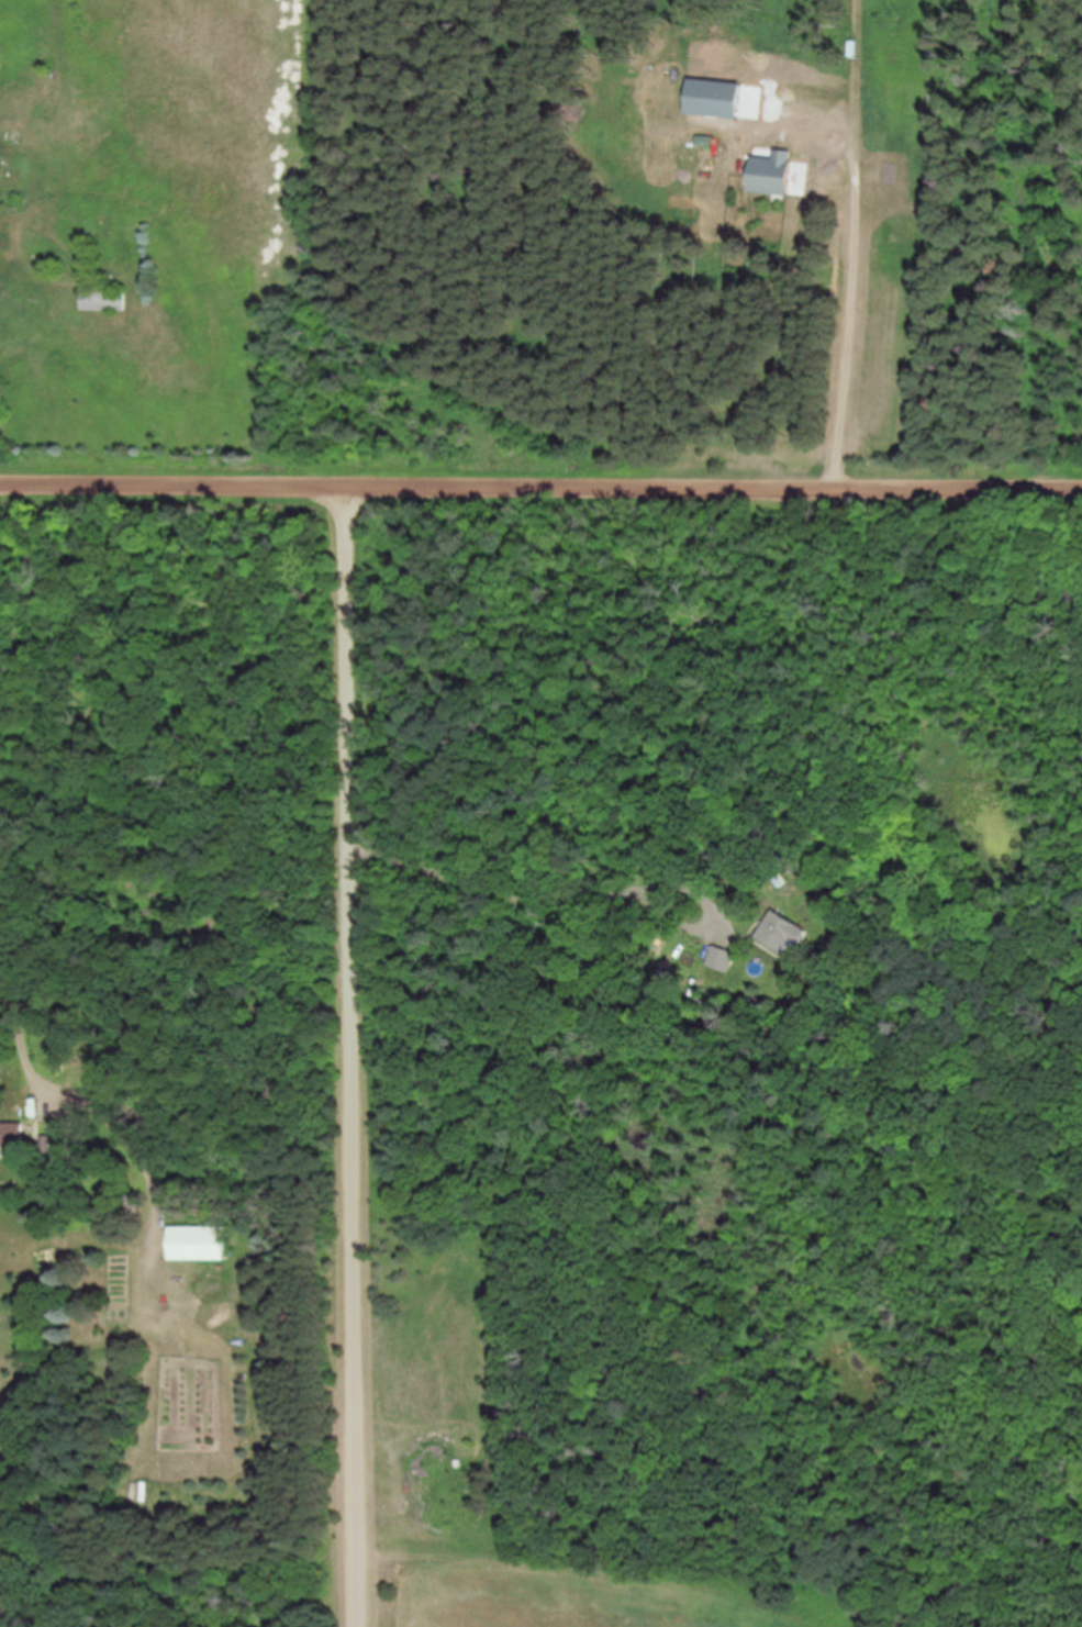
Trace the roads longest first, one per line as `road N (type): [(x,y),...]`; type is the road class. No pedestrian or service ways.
road 1 (residential): [(356,1626),(344,486)]
road 2 (residential): [(0,483),(1081,490)]

